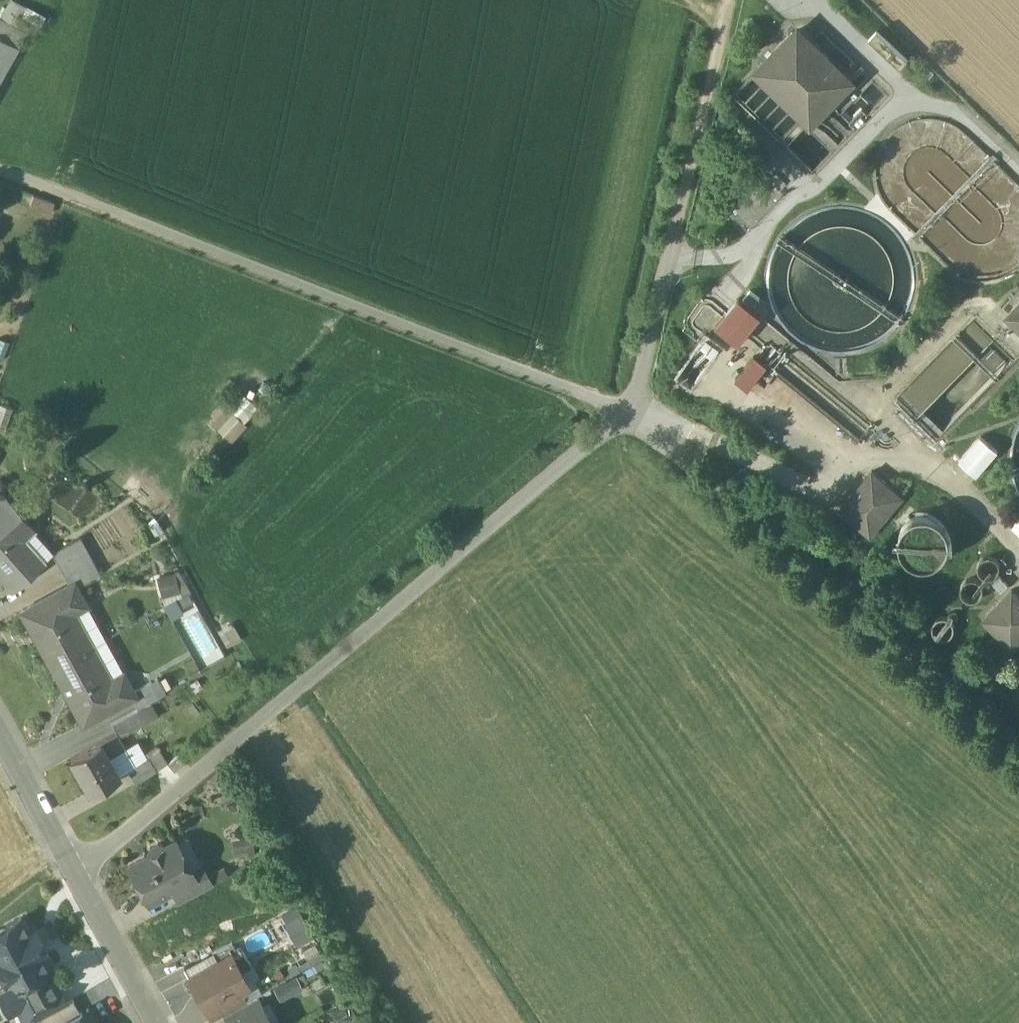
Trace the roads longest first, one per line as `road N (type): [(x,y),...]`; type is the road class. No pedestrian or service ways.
road 1 (track): [(0,174),(627,413)]
road 2 (track): [(627,413),(1018,744)]
road 3 (track): [(731,0),(627,413)]
road 4 (residential): [(160,1022),(0,728)]

